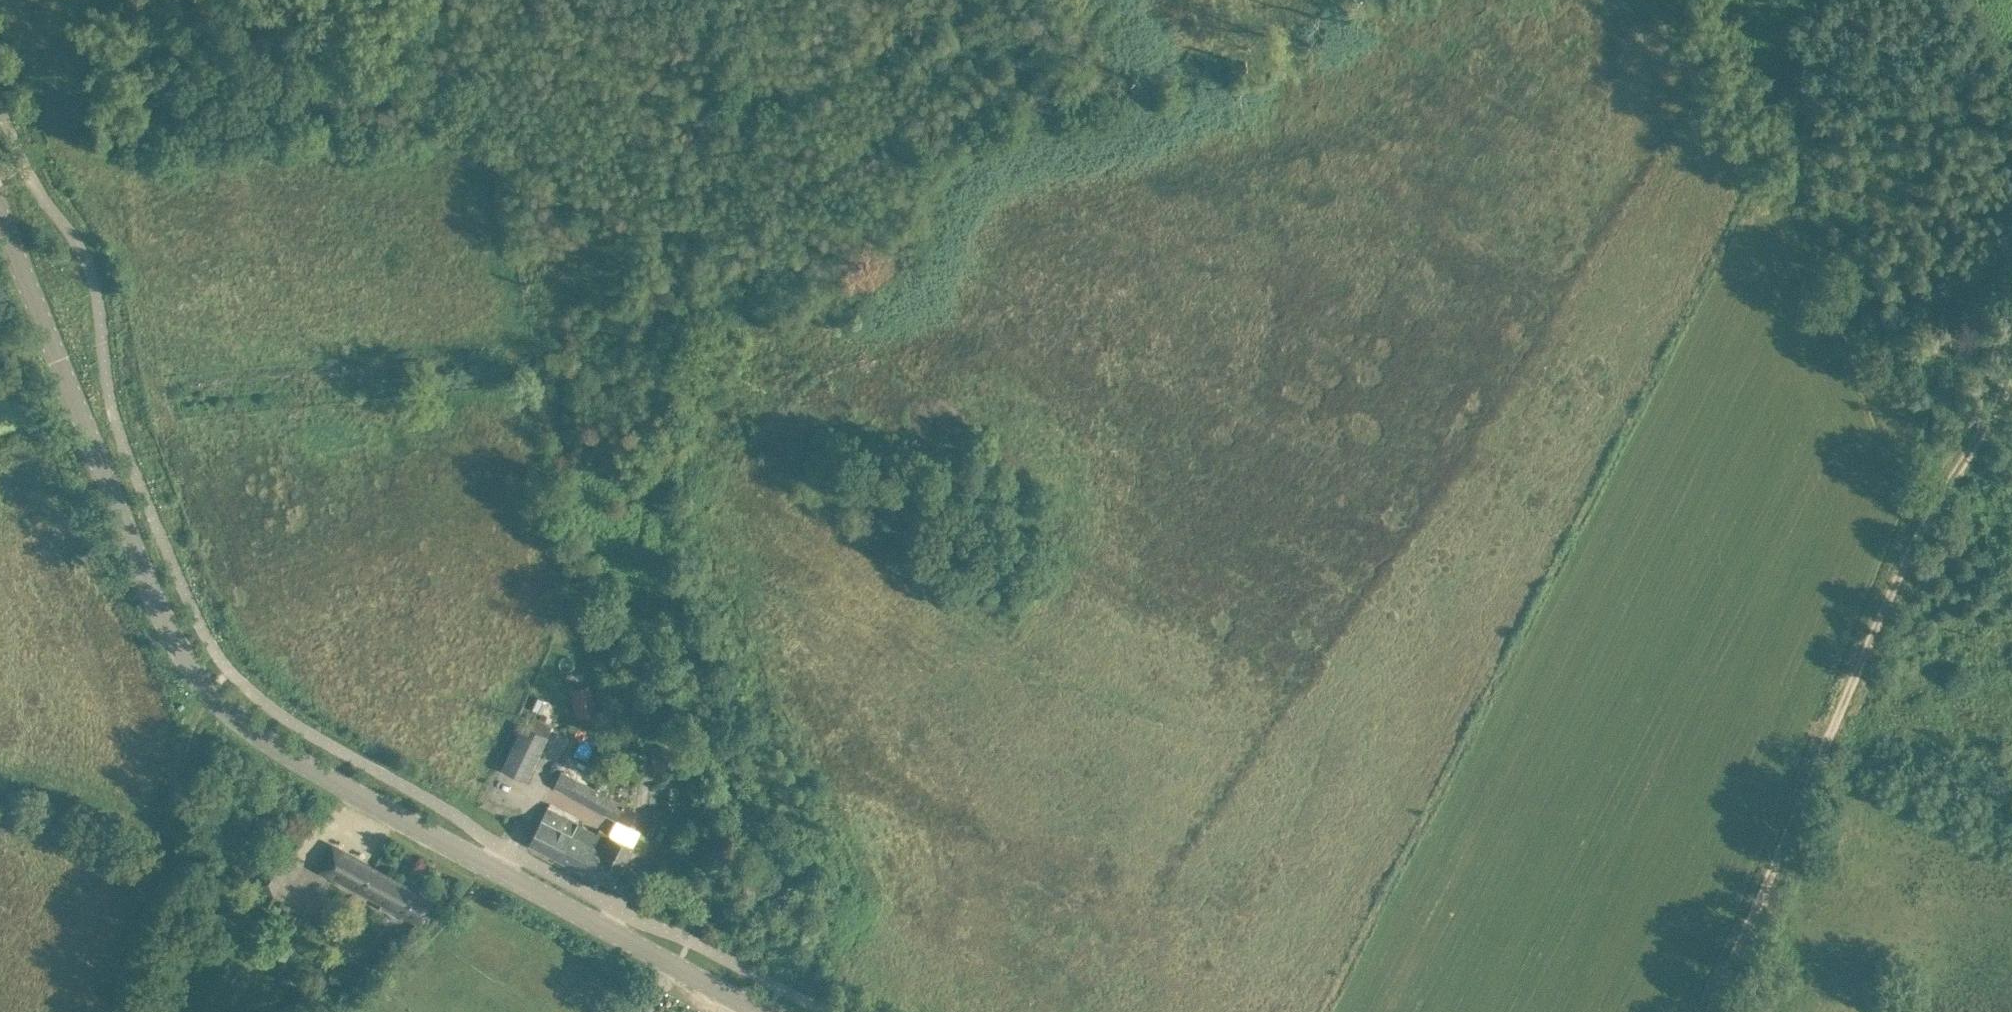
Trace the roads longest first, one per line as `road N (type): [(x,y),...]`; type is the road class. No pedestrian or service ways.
road 1 (tertiary): [(761,1011),(286,754),(222,706),(164,618),(0,218)]
road 2 (track): [(1930,510),(1871,386),(1785,157),(1727,40),(1698,0)]
road 3 (track): [(1688,1011),(1695,981),(1930,510)]
road 4 (track): [(1930,510),(2011,359)]

